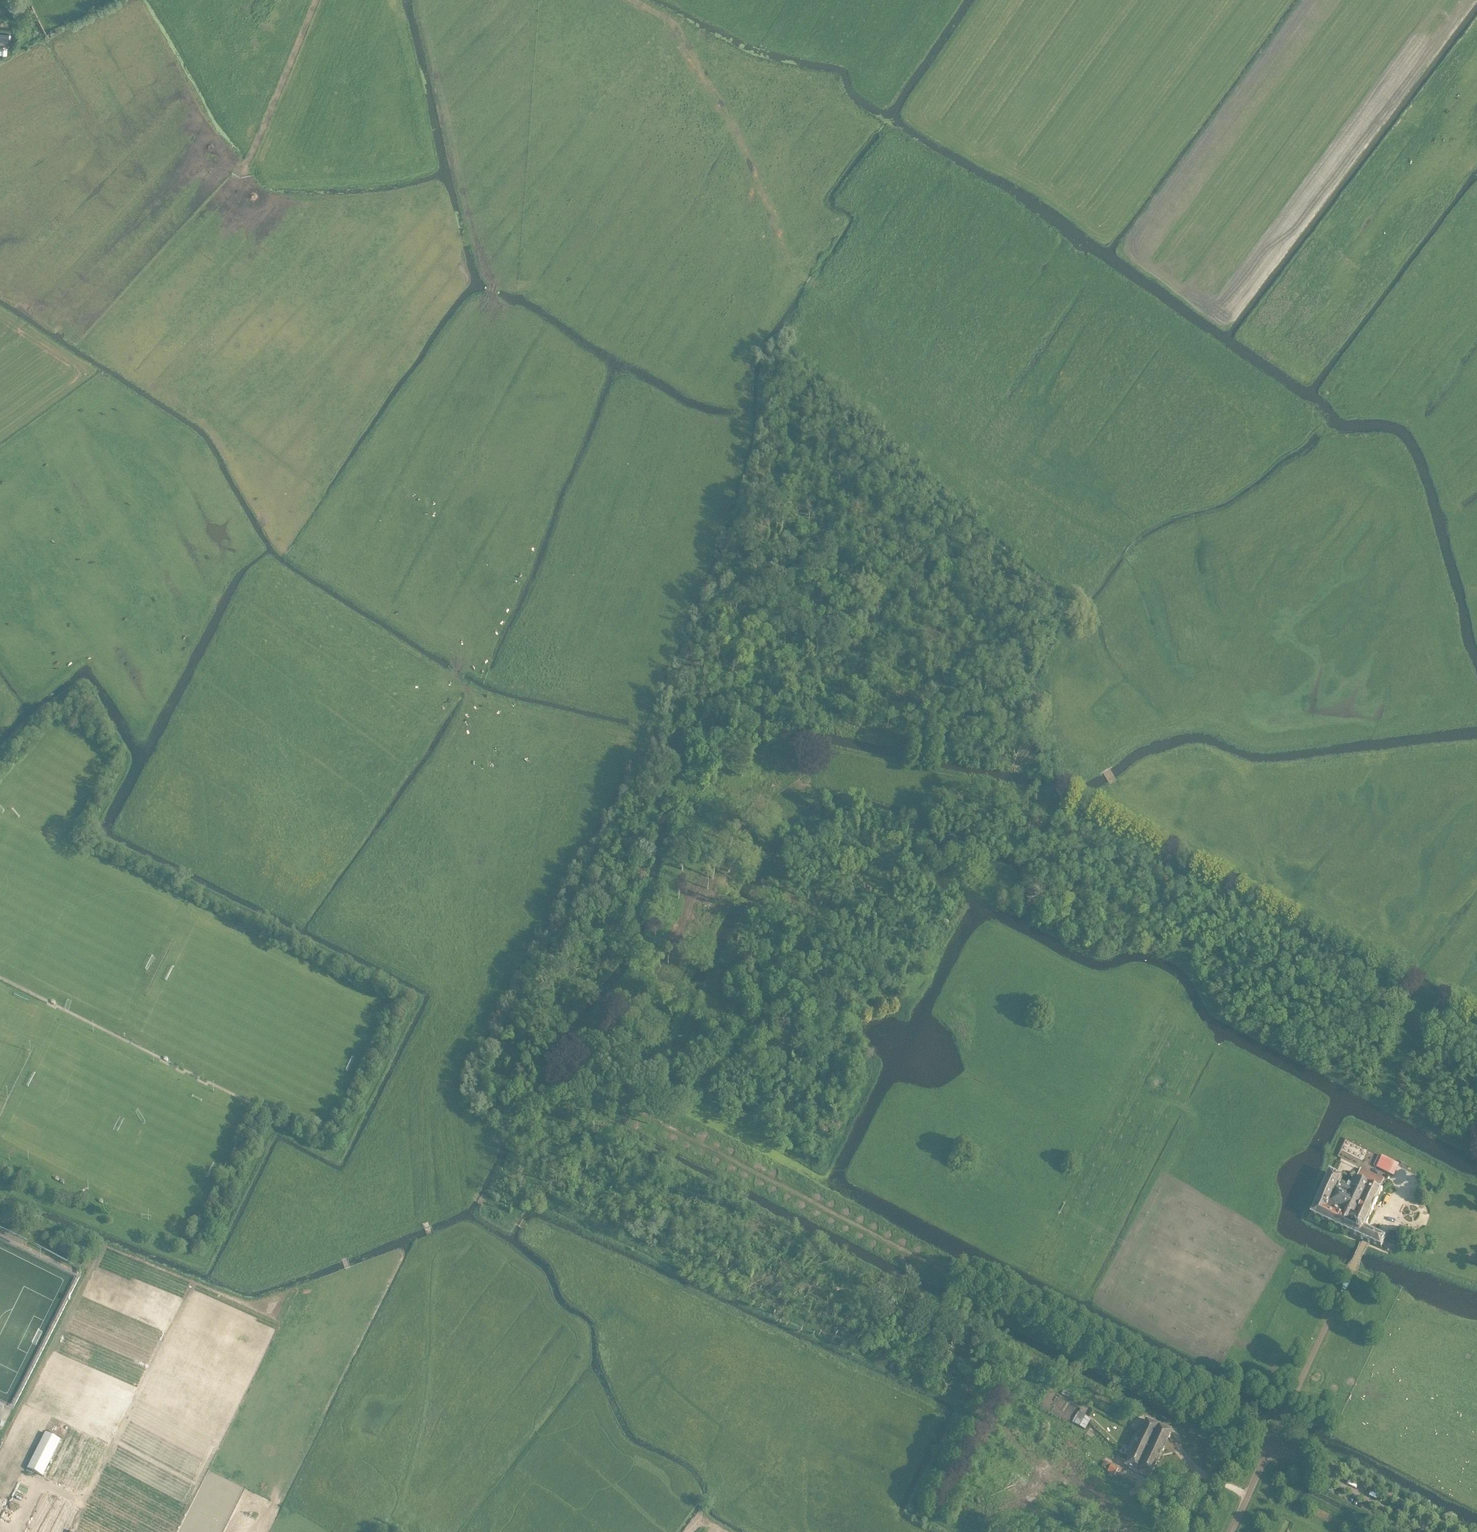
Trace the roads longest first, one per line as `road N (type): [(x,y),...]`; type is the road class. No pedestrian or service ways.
road 1 (track): [(636,0),(674,22),(743,147),(792,270),(827,289)]
road 2 (track): [(81,1503),(188,1294)]
road 3 (track): [(316,0),(231,187)]

